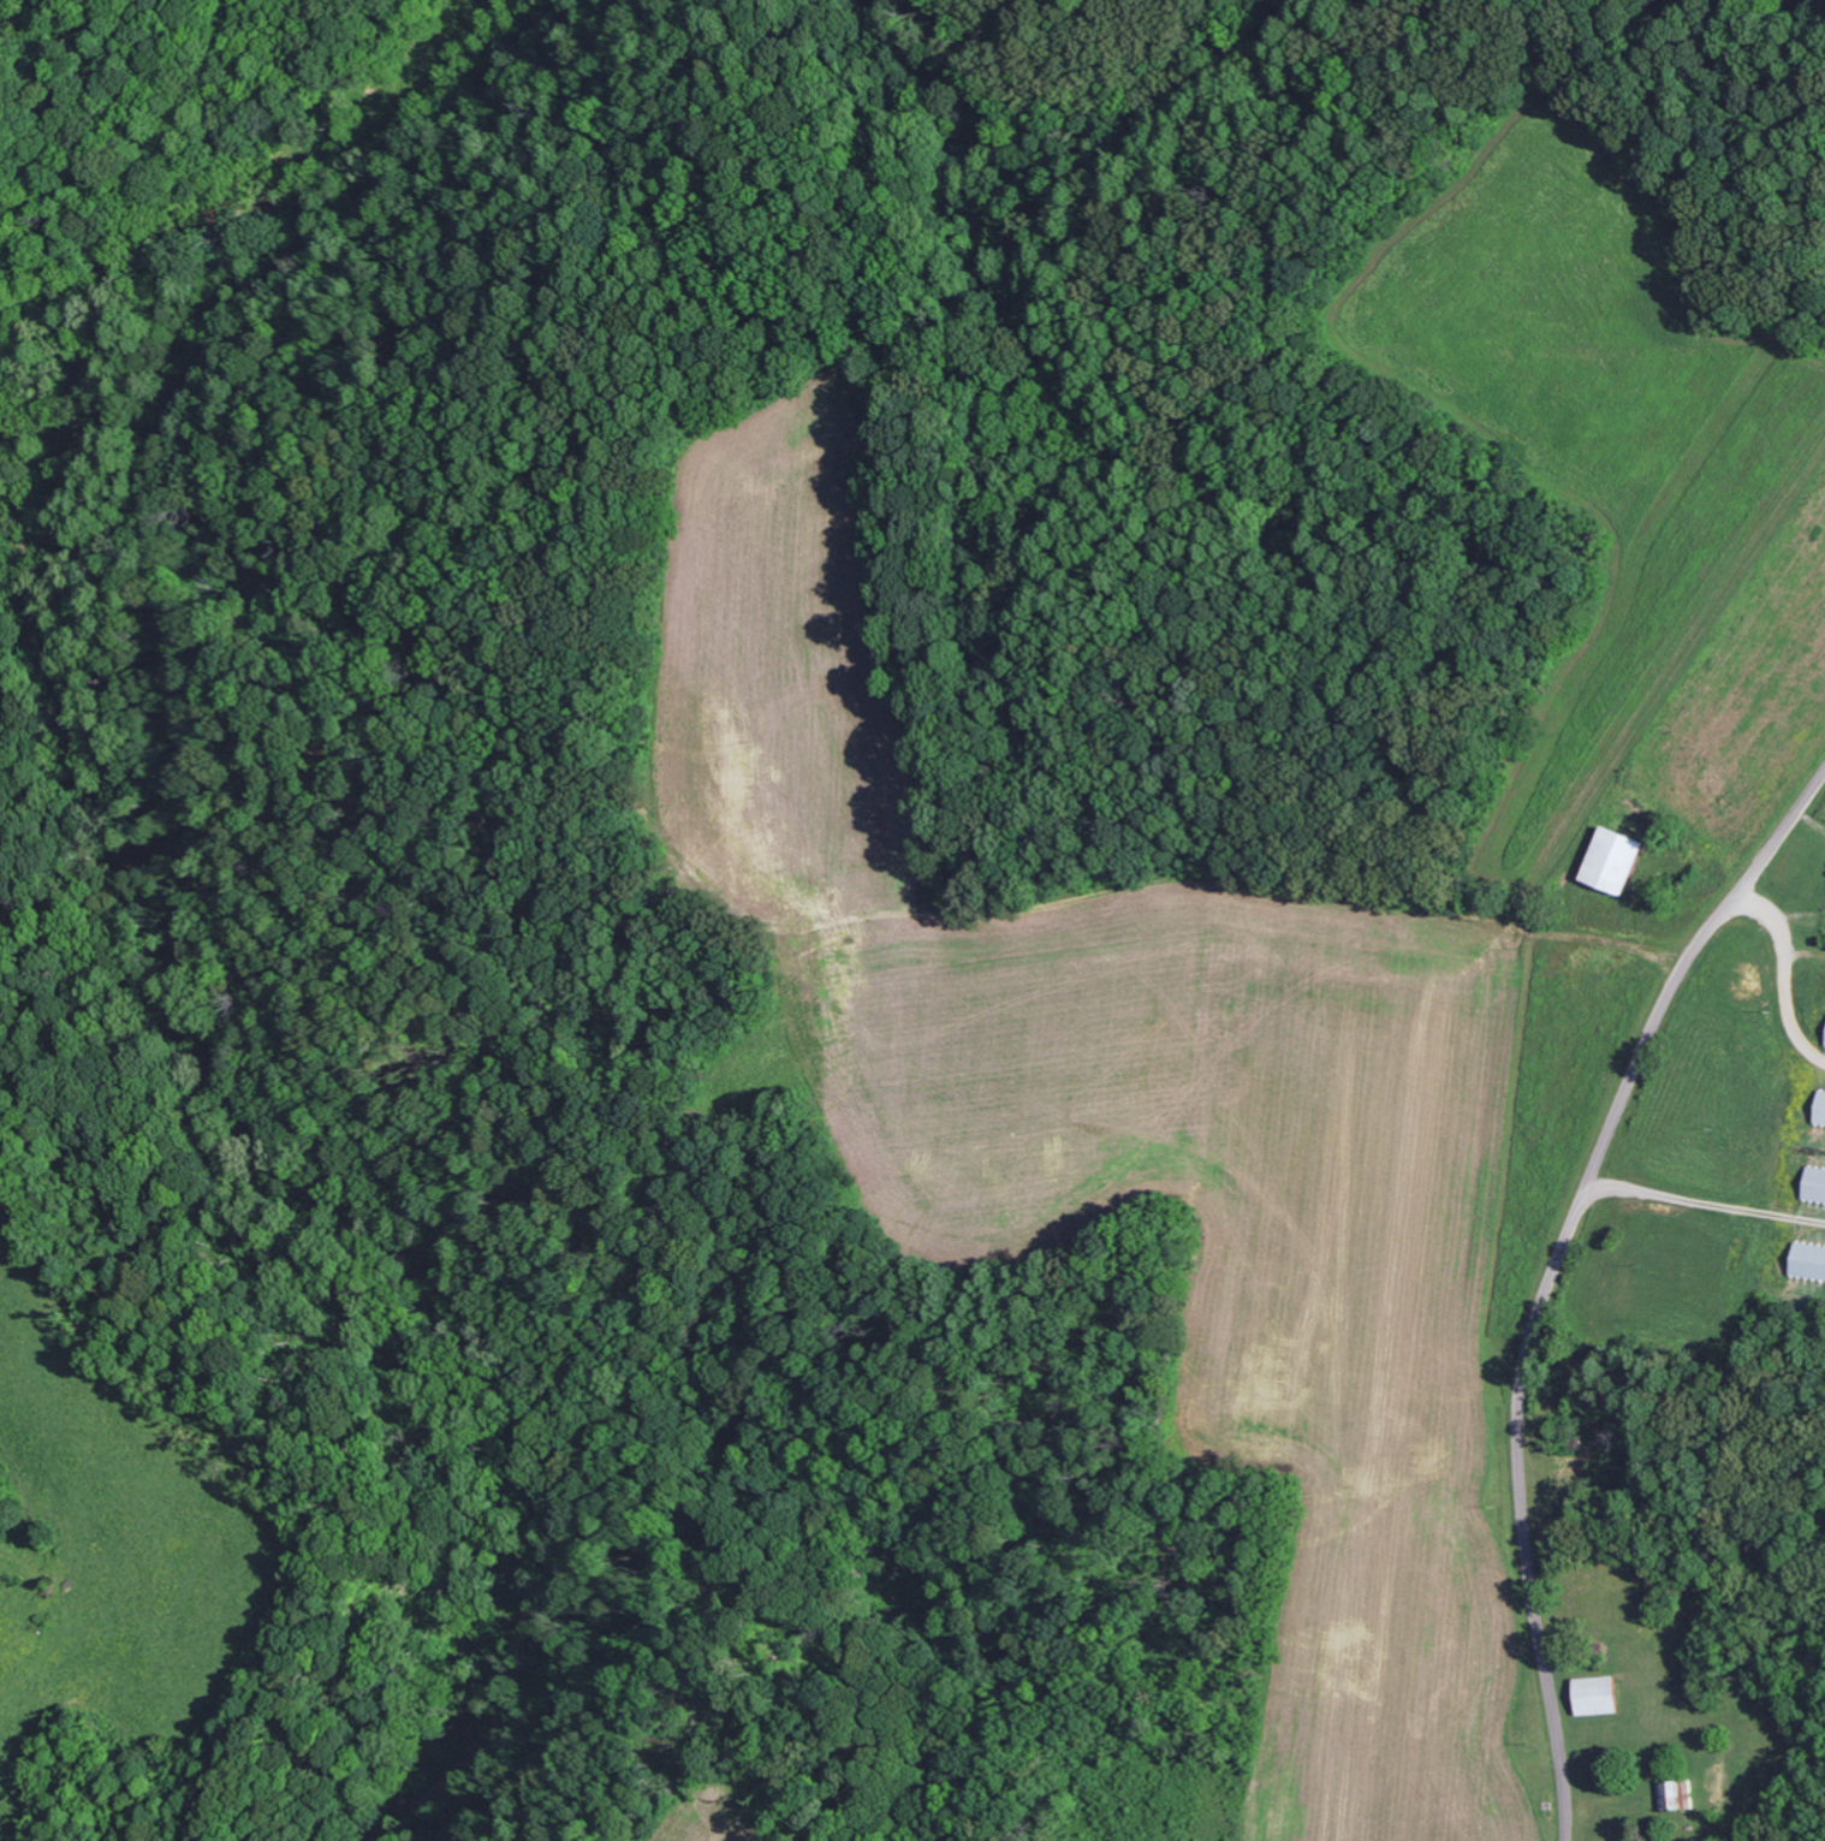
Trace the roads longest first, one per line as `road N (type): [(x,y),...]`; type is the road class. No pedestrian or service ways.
road 1 (residential): [(1564,1840),(1523,1513),(1520,1423),(1530,1340),(1666,1002),(1824,773)]

